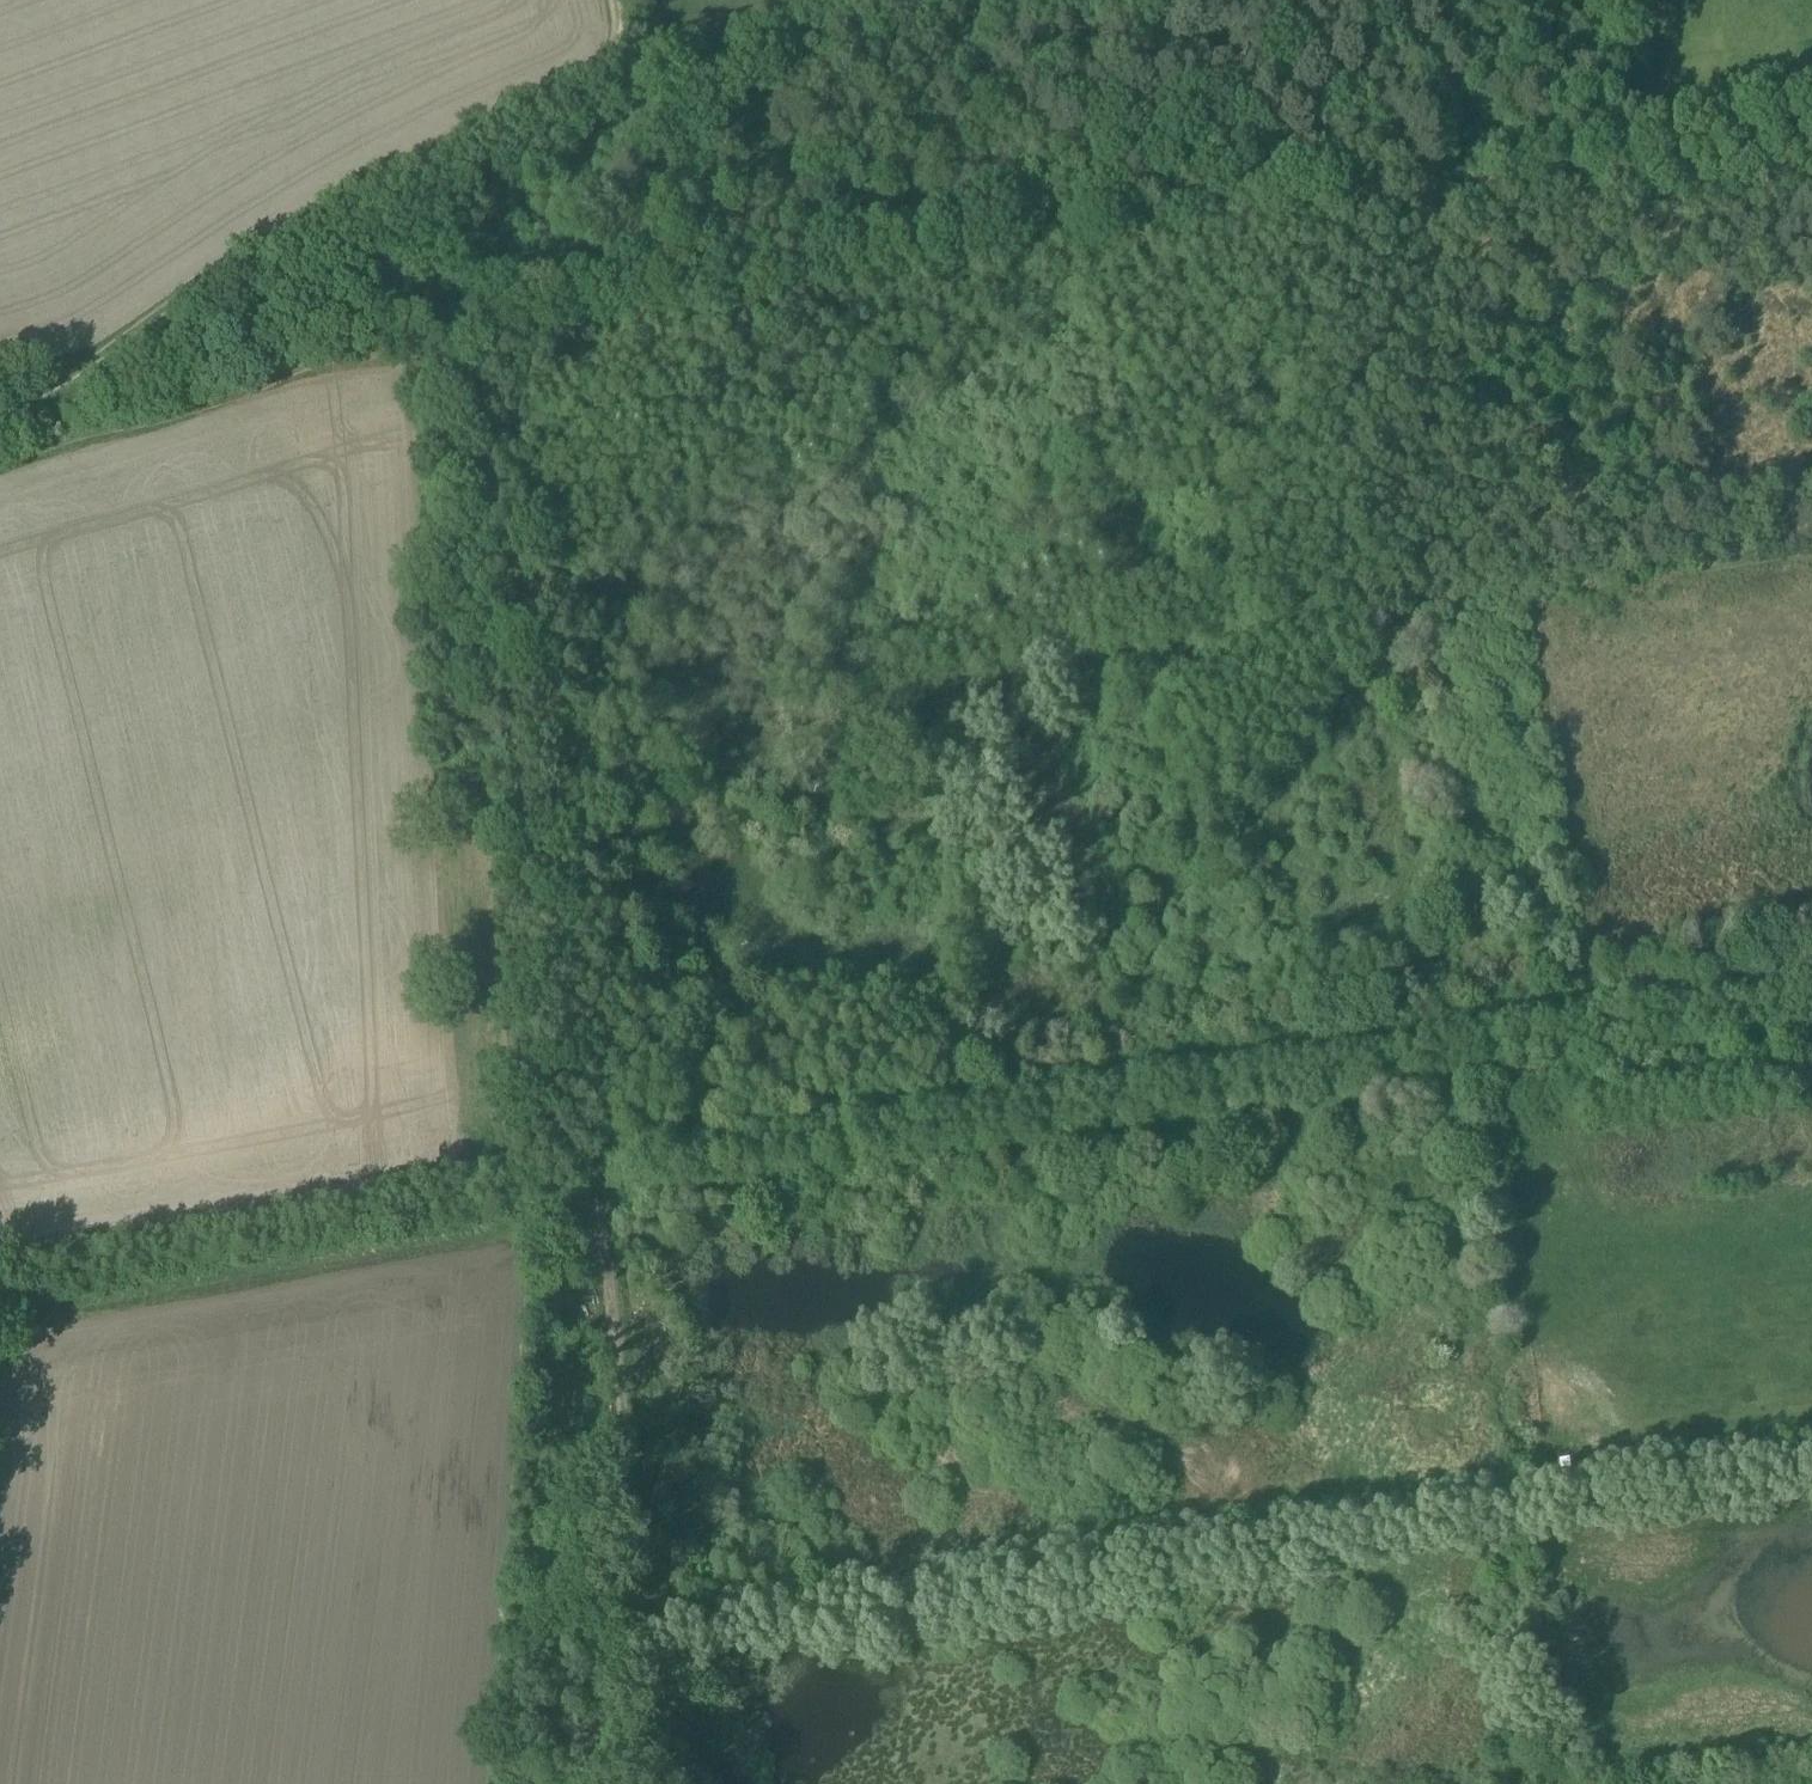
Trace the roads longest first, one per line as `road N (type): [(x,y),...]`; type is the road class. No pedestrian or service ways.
road 1 (track): [(0,406),(20,401),(66,357),(323,205),(592,81),(627,42),(617,0)]
road 2 (track): [(661,1783),(616,1329)]

